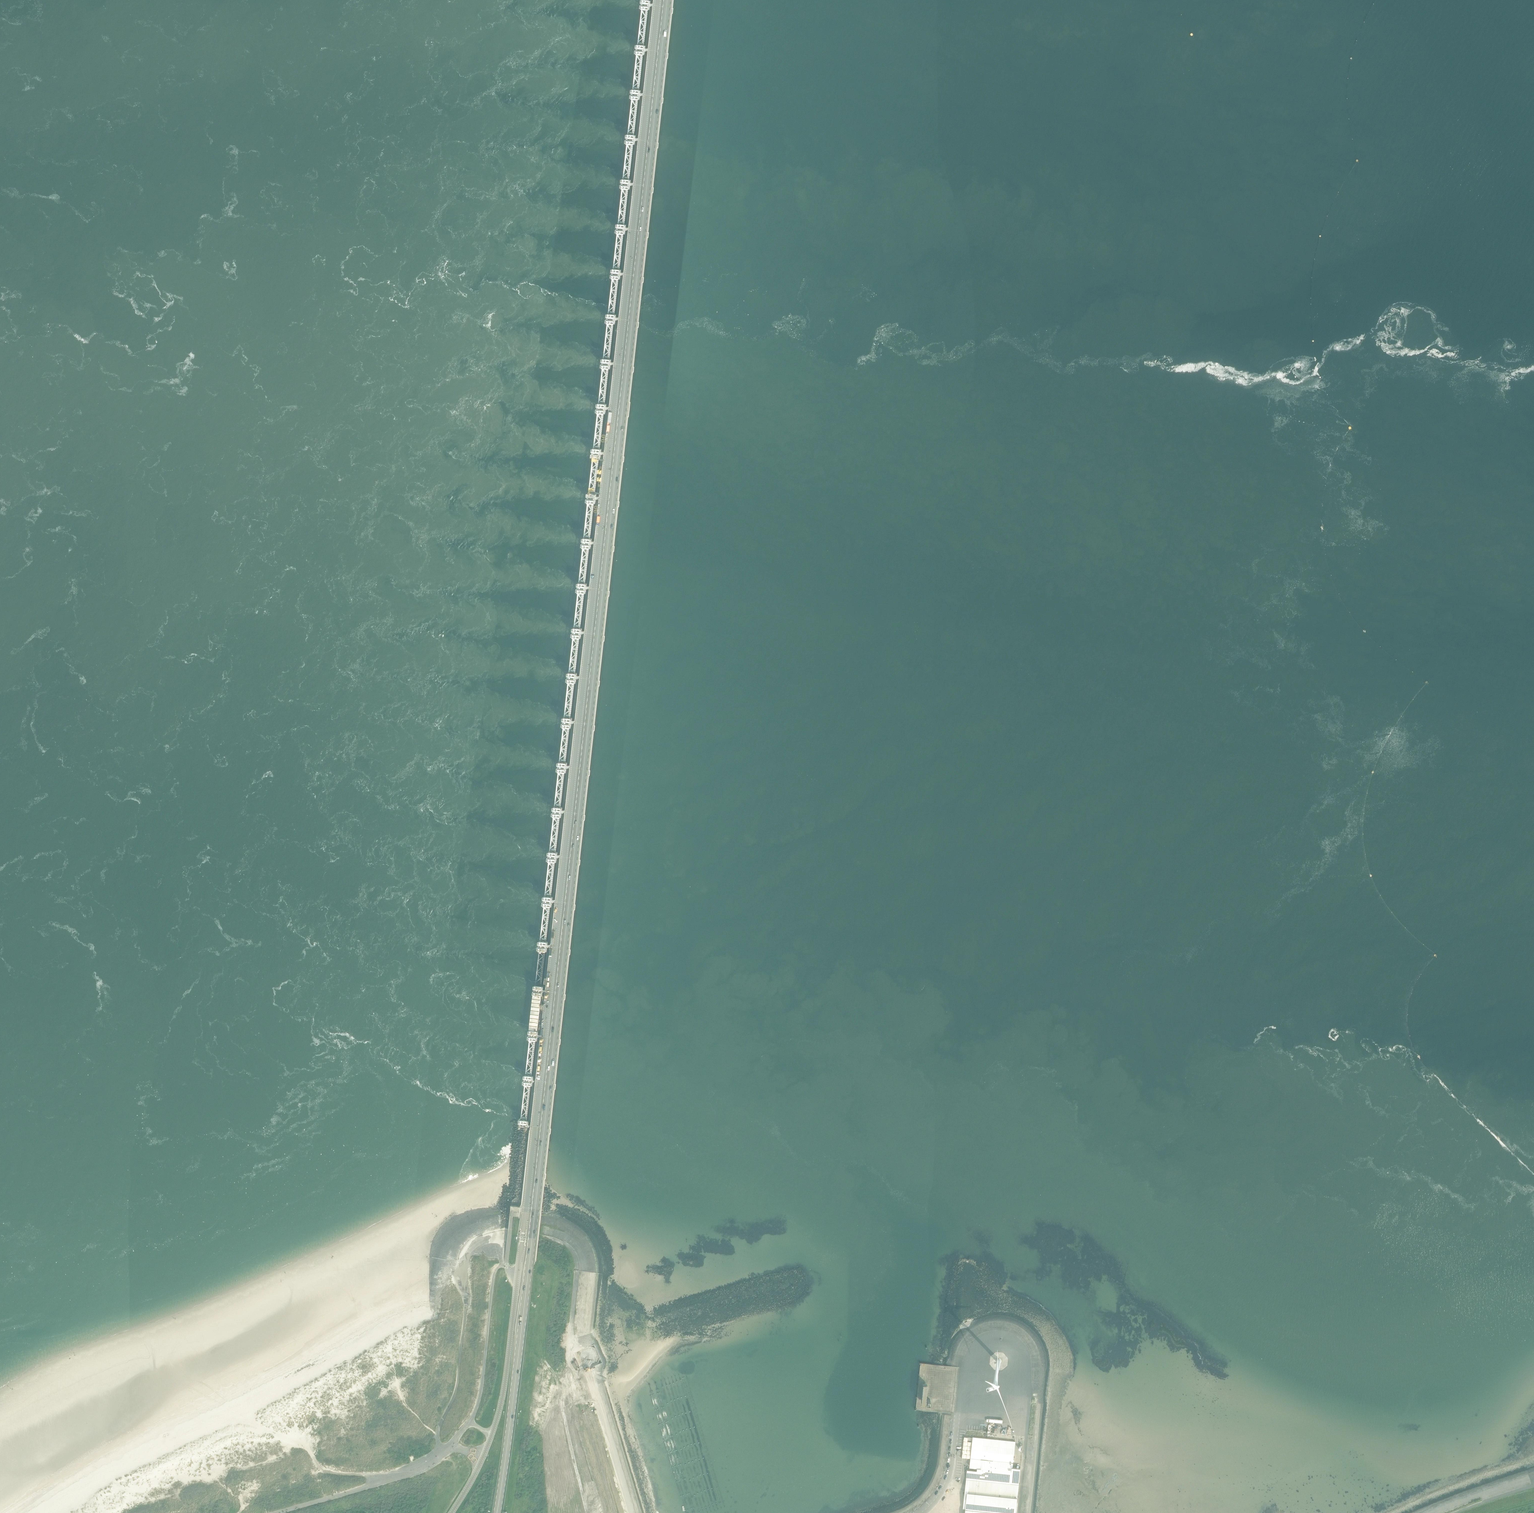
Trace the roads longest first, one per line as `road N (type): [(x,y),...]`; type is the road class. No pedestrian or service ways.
road 1 (primary): [(496,1512),(667,0)]
road 2 (unclassified): [(492,1434),(526,1216),(658,0)]
road 3 (unclassified): [(277,1512),(410,1472),(451,1446)]
road 4 (unclassified): [(923,1512),(950,1475),(960,1369)]

